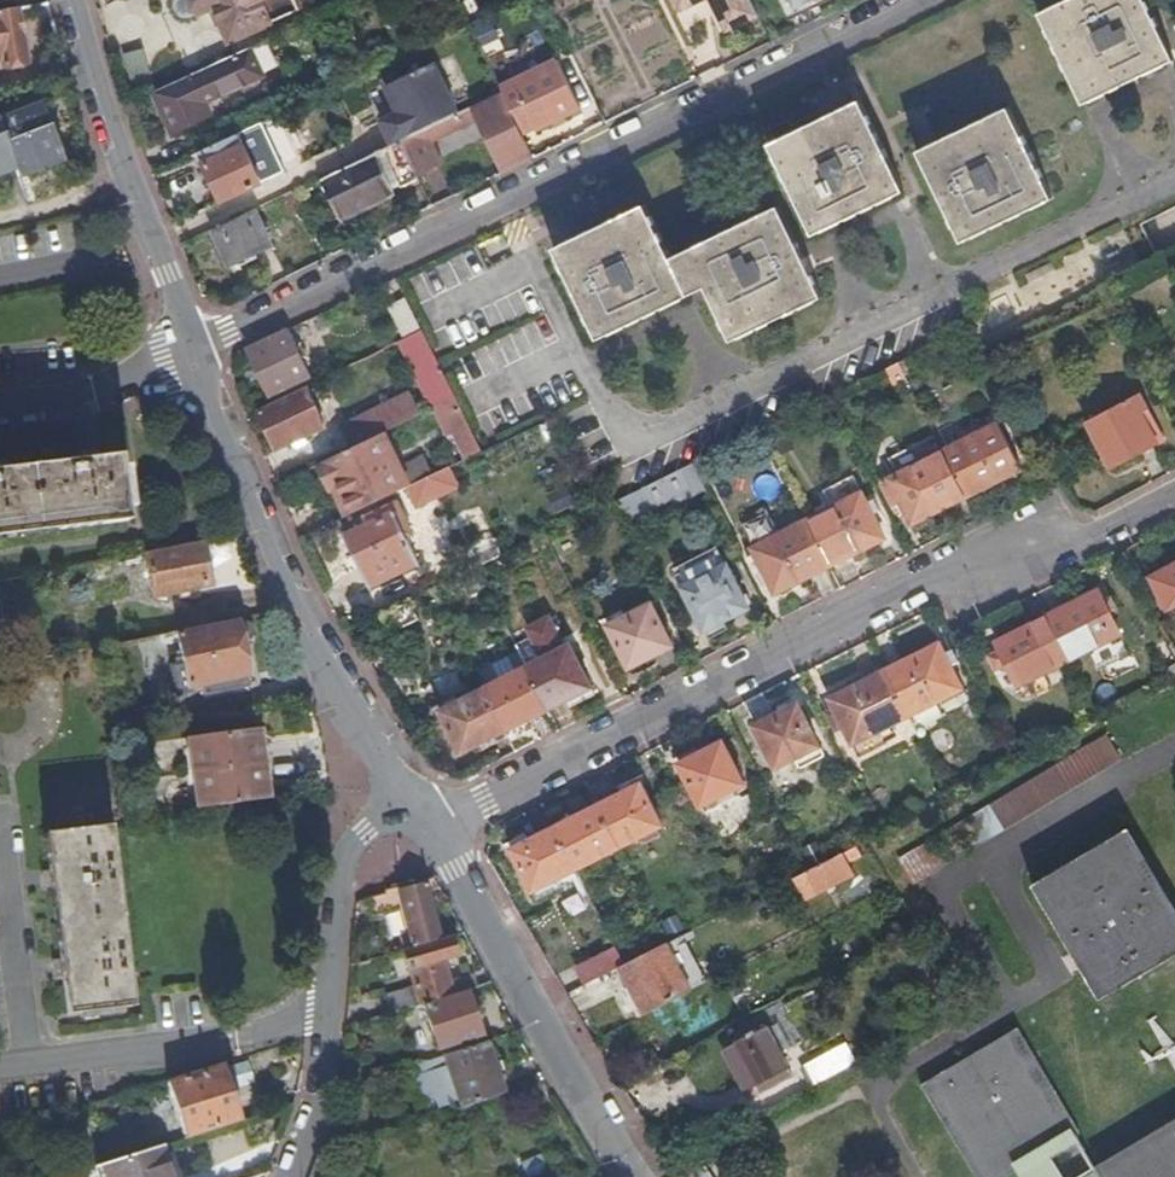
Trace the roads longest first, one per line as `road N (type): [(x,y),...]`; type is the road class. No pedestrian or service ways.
road 1 (residential): [(930,0),(192,354)]
road 2 (residential): [(435,828),(957,561),(1075,542),(1174,490)]
road 3 (residential): [(405,799),(314,647),(192,354)]
road 4 (residential): [(435,828),(638,1176)]
road 5 (residential): [(192,354),(75,0)]
road 6 (residential): [(25,1065),(248,1036),(330,1009)]
road 7 (residential): [(330,1009),(346,854),(405,799)]
road 8 (residential): [(0,838),(25,1065)]
road 9 (residential): [(192,354),(116,389),(0,412)]
road 10 (residential): [(291,1176),(320,1095),(330,1009)]

